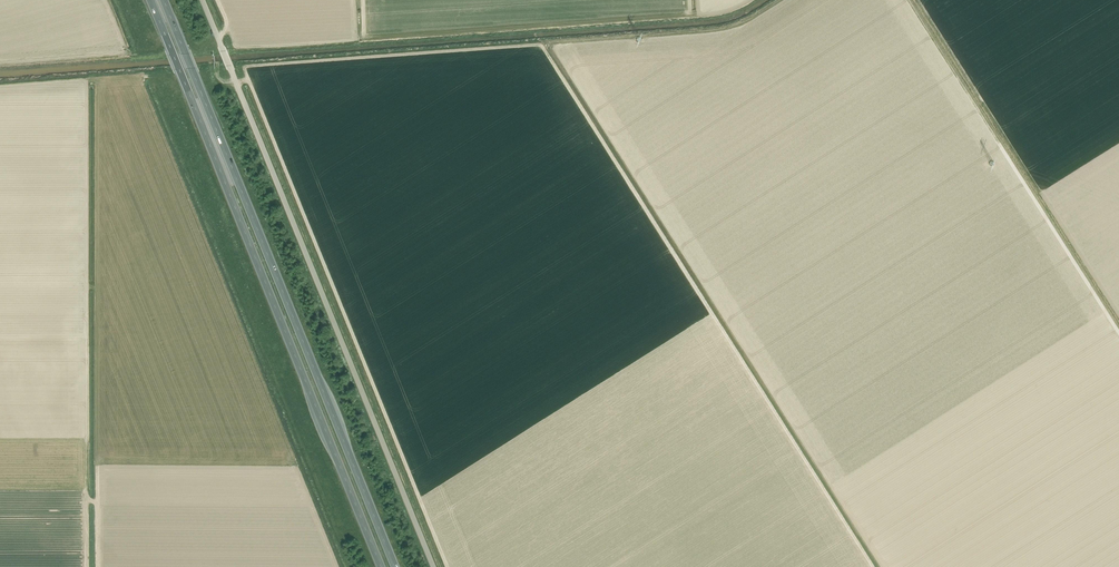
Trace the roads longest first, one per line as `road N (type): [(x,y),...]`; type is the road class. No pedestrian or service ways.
road 1 (trunk): [(151,0),(382,566)]
road 2 (trunk): [(395,566),(164,0)]
road 3 (unclassified): [(433,566),(202,0)]

